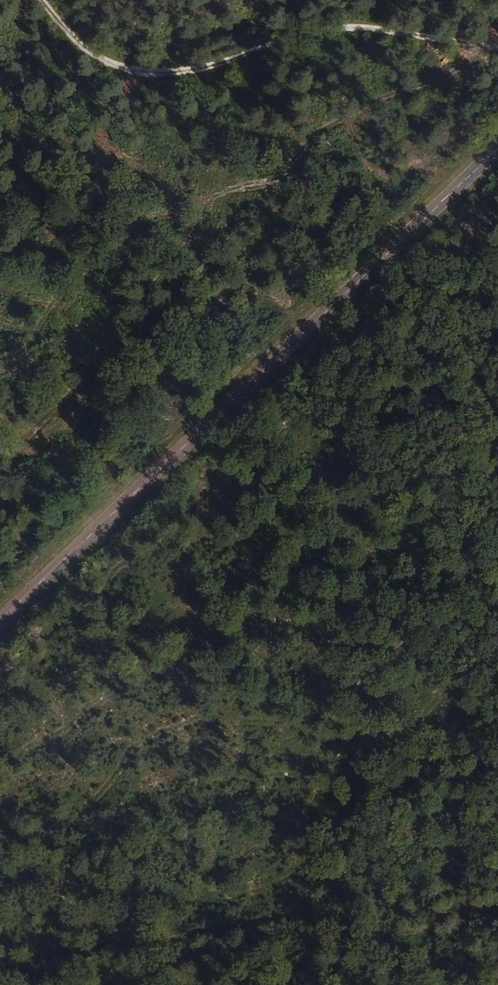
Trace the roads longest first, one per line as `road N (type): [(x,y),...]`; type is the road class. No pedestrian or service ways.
road 1 (tertiary): [(497,150),(0,618)]
road 2 (track): [(0,966),(497,893)]
road 3 (track): [(49,0),(95,55),(148,75),(221,65),(327,28),(388,26),(497,52)]

